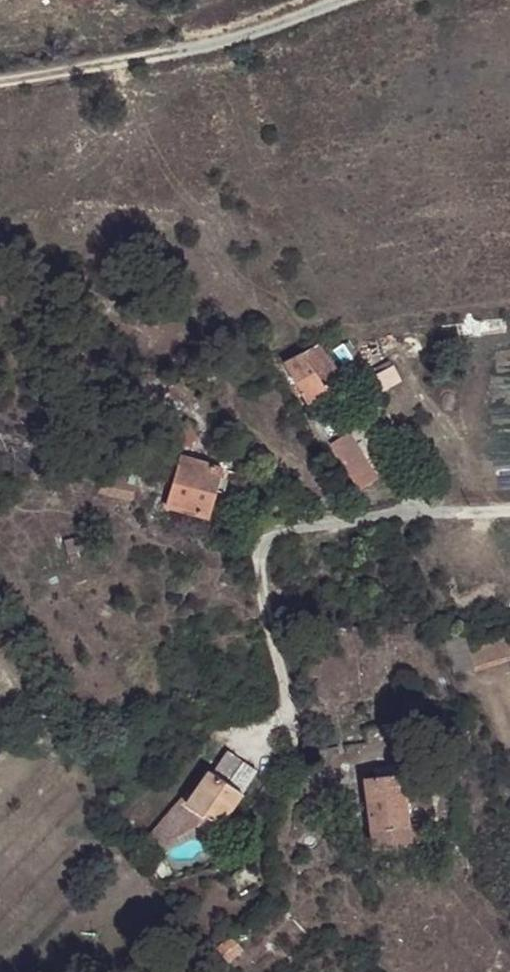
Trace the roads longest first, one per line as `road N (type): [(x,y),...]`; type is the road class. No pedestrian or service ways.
road 1 (track): [(256,747),(288,720),(259,556),(266,539),(289,525),(509,515)]
road 2 (track): [(0,83),(233,44),(362,0)]

